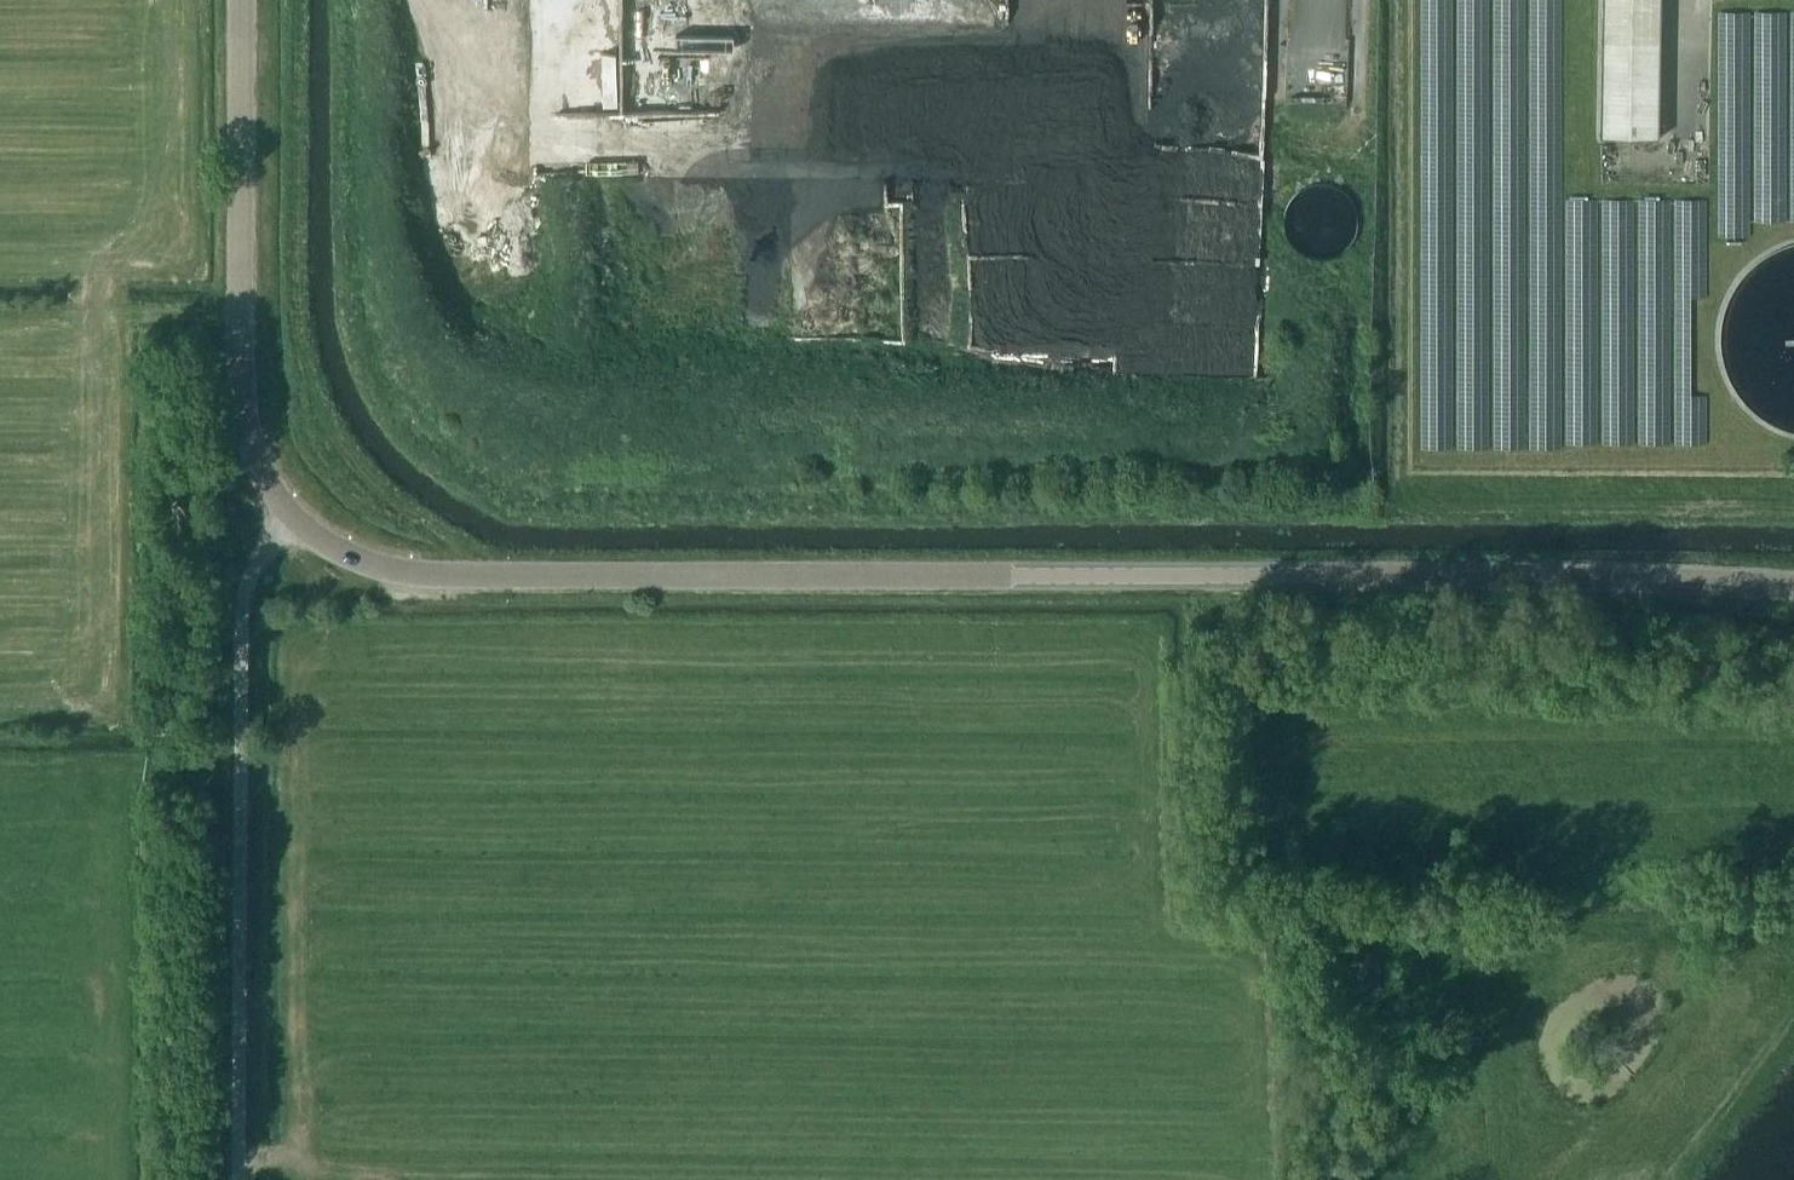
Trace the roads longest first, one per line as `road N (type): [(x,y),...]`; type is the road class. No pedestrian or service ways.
road 1 (tertiary): [(1793,586),(1579,575),(445,572),(335,548),(293,522),(270,496),(248,438),(245,0)]

